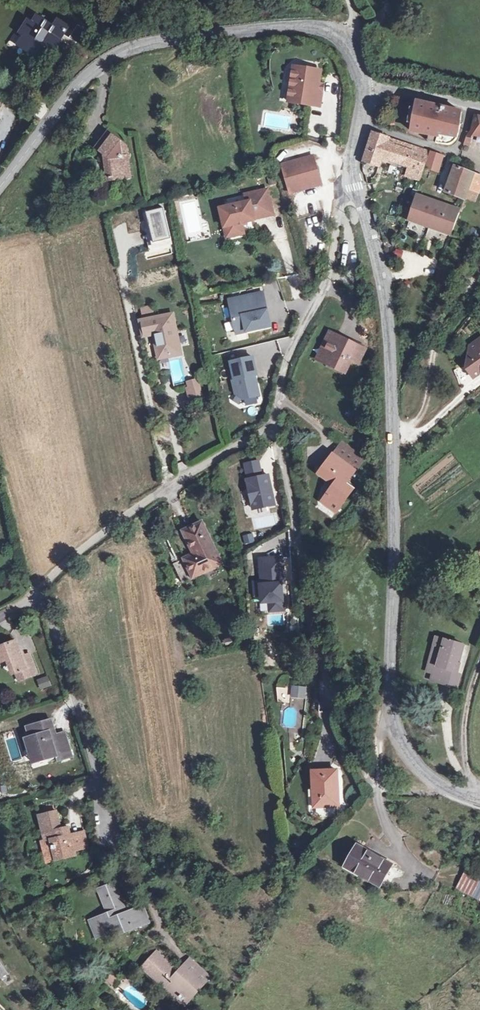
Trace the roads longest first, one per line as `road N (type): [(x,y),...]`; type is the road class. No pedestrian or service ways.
road 1 (tertiary): [(356,191),(381,276),(390,363),(389,685)]
road 2 (residential): [(389,685),(376,789),(359,765),(328,666),(272,428)]
road 3 (tertiary): [(346,41),(327,30),(241,30),(117,55),(82,83),(0,188)]
road 4 (residential): [(33,594),(151,498),(272,428)]
road 5 (residential): [(272,428),(295,328),(325,278),(339,210),(356,191)]
road 6 (residential): [(33,594),(105,821)]
road 7 (tertiary): [(389,685),(400,740),(421,770),(479,800)]
road 8 (track): [(360,122),(448,153),(459,146),(472,102)]

